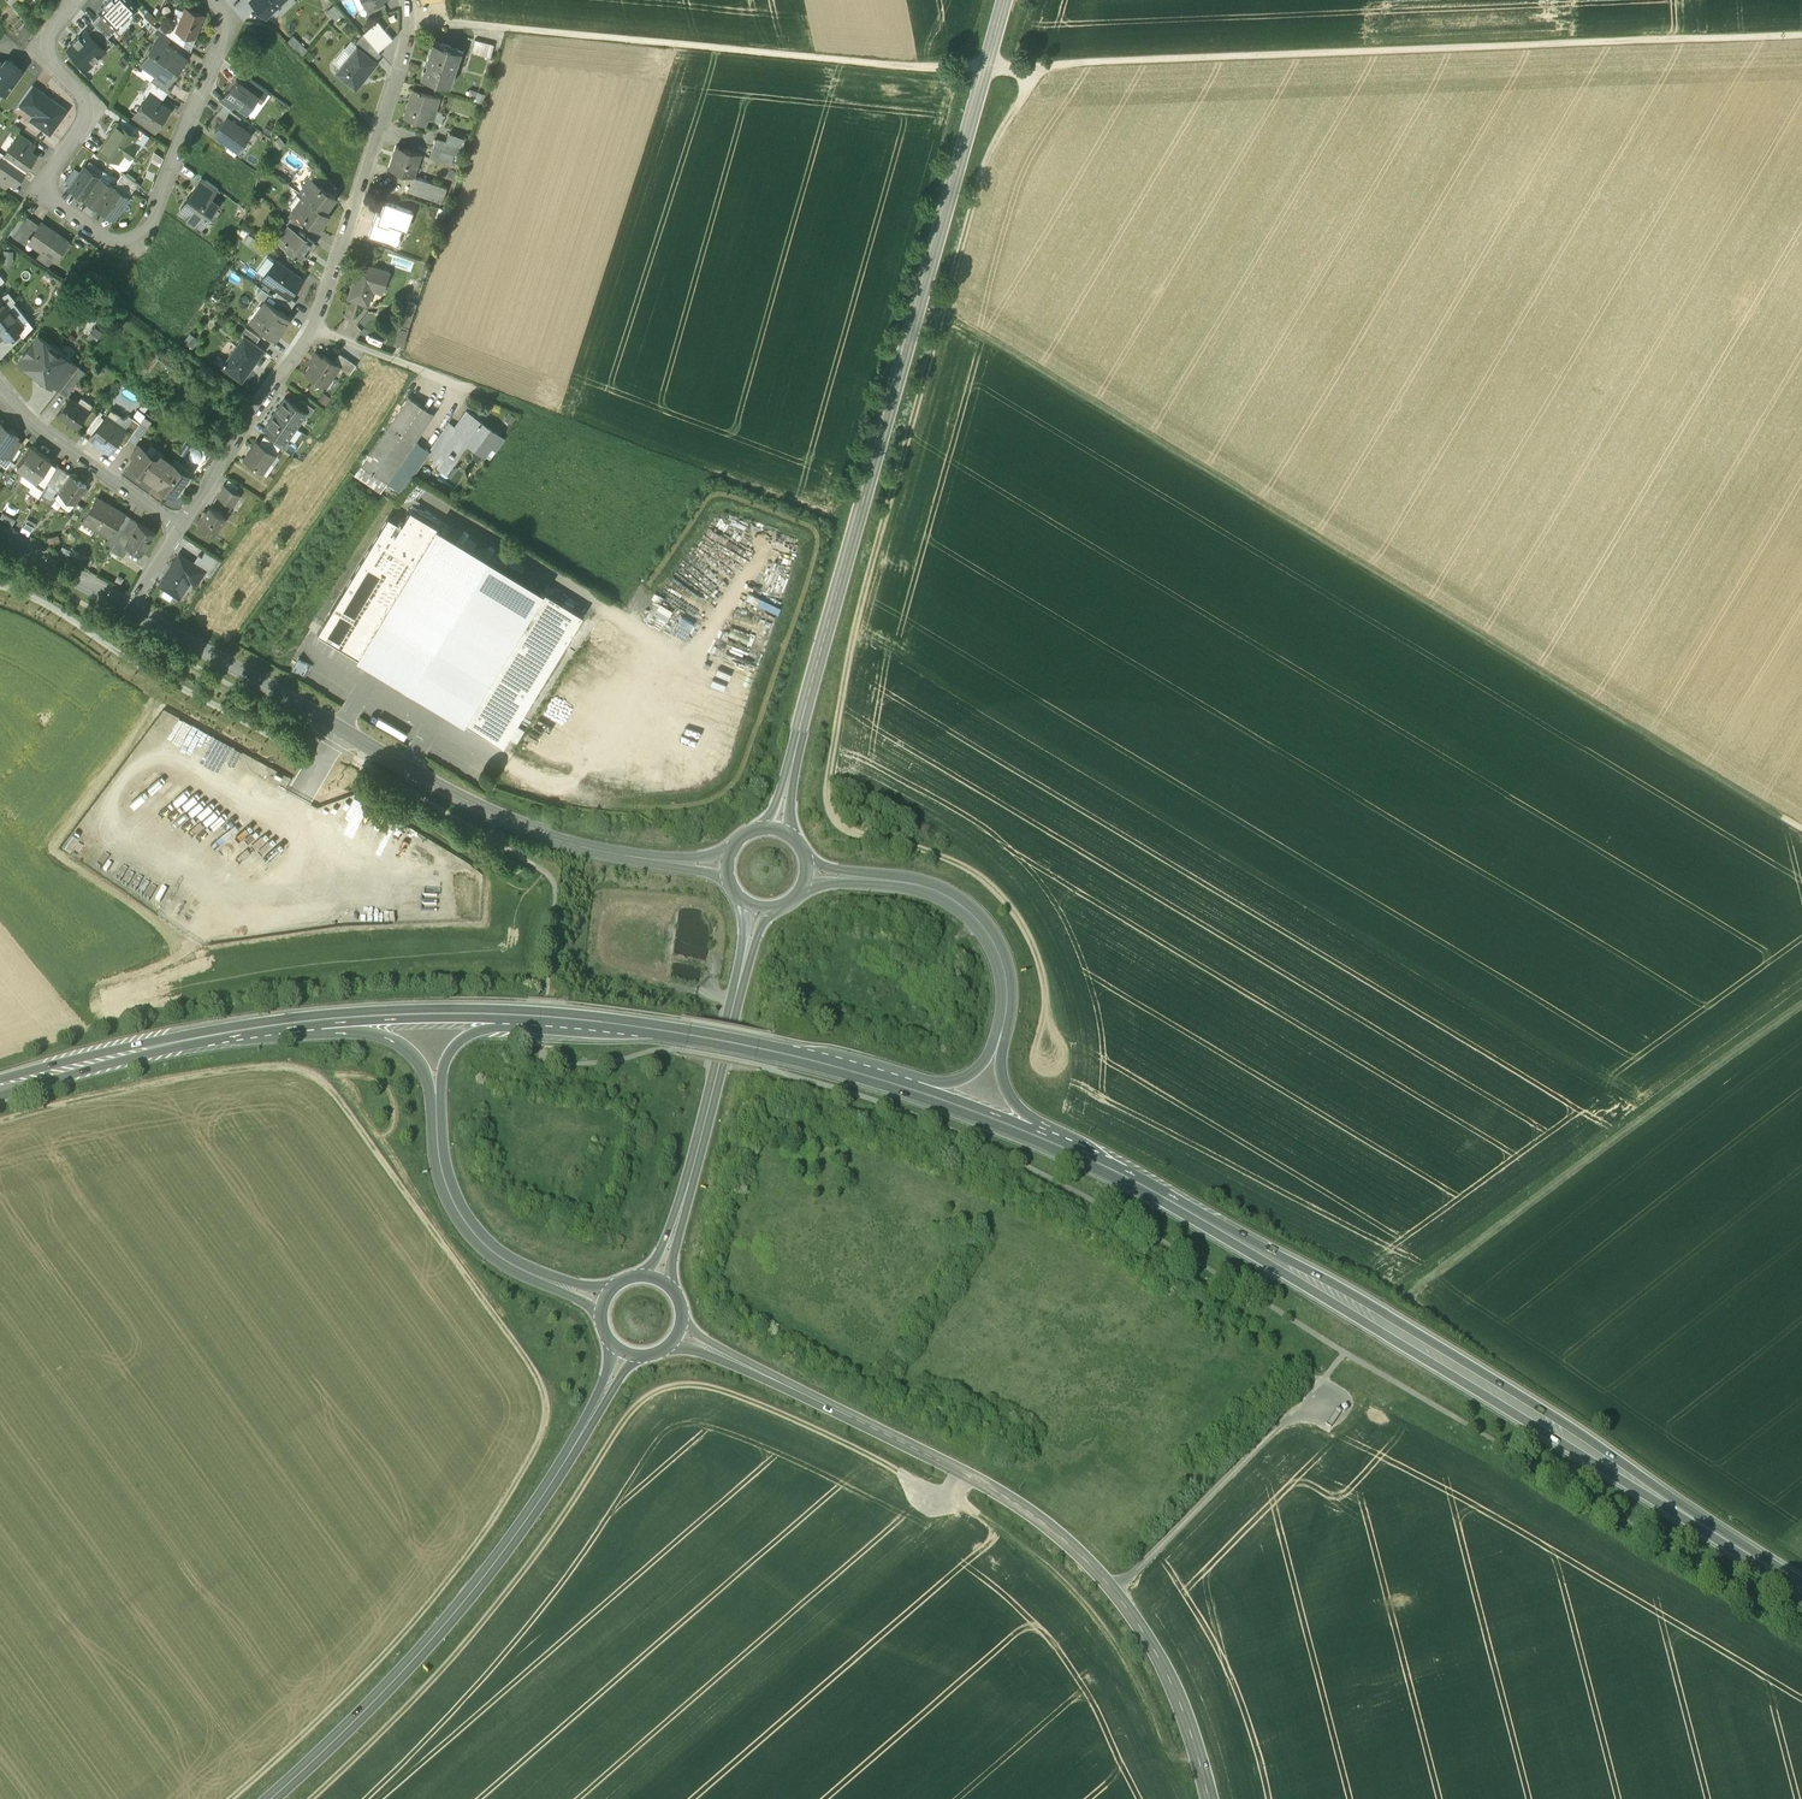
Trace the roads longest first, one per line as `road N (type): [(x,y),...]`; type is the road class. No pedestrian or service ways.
road 1 (track): [(412,18),(914,67),(1801,48)]
road 2 (track): [(332,1798),(528,1564),(636,1404),(682,1385),(747,1401),(986,1519),(1067,1583),(1134,1678),(1179,1770),(1204,1772)]
road 3 (track): [(251,1798),(288,1768),(499,1509),(541,1430),(541,1387),(314,1068),(268,1064),(0,1122)]
road 4 (track): [(1052,1067),(1035,948),(1003,899),(942,856),(851,830),(828,806),(827,791),(864,586),(985,155),(1024,94),(1029,66)]
road 5 (track): [(942,309),(1792,827)]
road 6 (primary): [(1049,1143),(1396,1334),(1801,1589)]
road 7 (secondary): [(778,823),(1003,0)]
road 8 (tertiary): [(673,1331),(955,1469),(1054,1531),(1137,1624),(1196,1748)]
road 9 (tertiary): [(129,607),(506,819),(624,852),(726,861)]
road 10 (residential): [(76,0),(44,43),(53,66),(81,94),(85,120),(43,190),(111,240),(146,226),(230,41),(228,21),(210,0)]
road 11 (primary): [(627,1347),(504,1551),(423,1650),(277,1798)]
road 12 (track): [(1801,1020),(1416,1304)]
road 13 (primary): [(654,1281),(698,1151),(754,903)]
road 14 (primary): [(512,1016),(744,1045),(893,1084)]
road 15 (residential): [(310,331),(405,51),(410,0)]
road 16 (track): [(1113,1589),(1351,1366)]
road 17 (primary): [(997,1055),(1006,967),(972,915),(931,889),(810,865)]
road 18 (primary): [(313,1021),(248,1029),(0,1091)]
road 19 (primary): [(435,1087),(445,1184),(473,1234),(498,1255),(606,1308)]
road 20 (track): [(700,475),(471,391)]
road 21 (residential): [(181,528),(310,331)]
road 22 (residential): [(181,528),(58,443),(0,384)]
road 23 (track): [(26,594),(209,704)]
road 24 (primary): [(512,1016),(313,1021)]
road 25 (track): [(209,704),(343,775),(373,749)]
road 26 (residential): [(310,331),(471,391)]
road 27 (primary): [(893,1084),(1049,1143)]
road 28 (tertiary): [(0,536),(65,578),(129,607)]
road 29 (primary): [(313,1021),(392,1039),(423,1063),(435,1087)]

